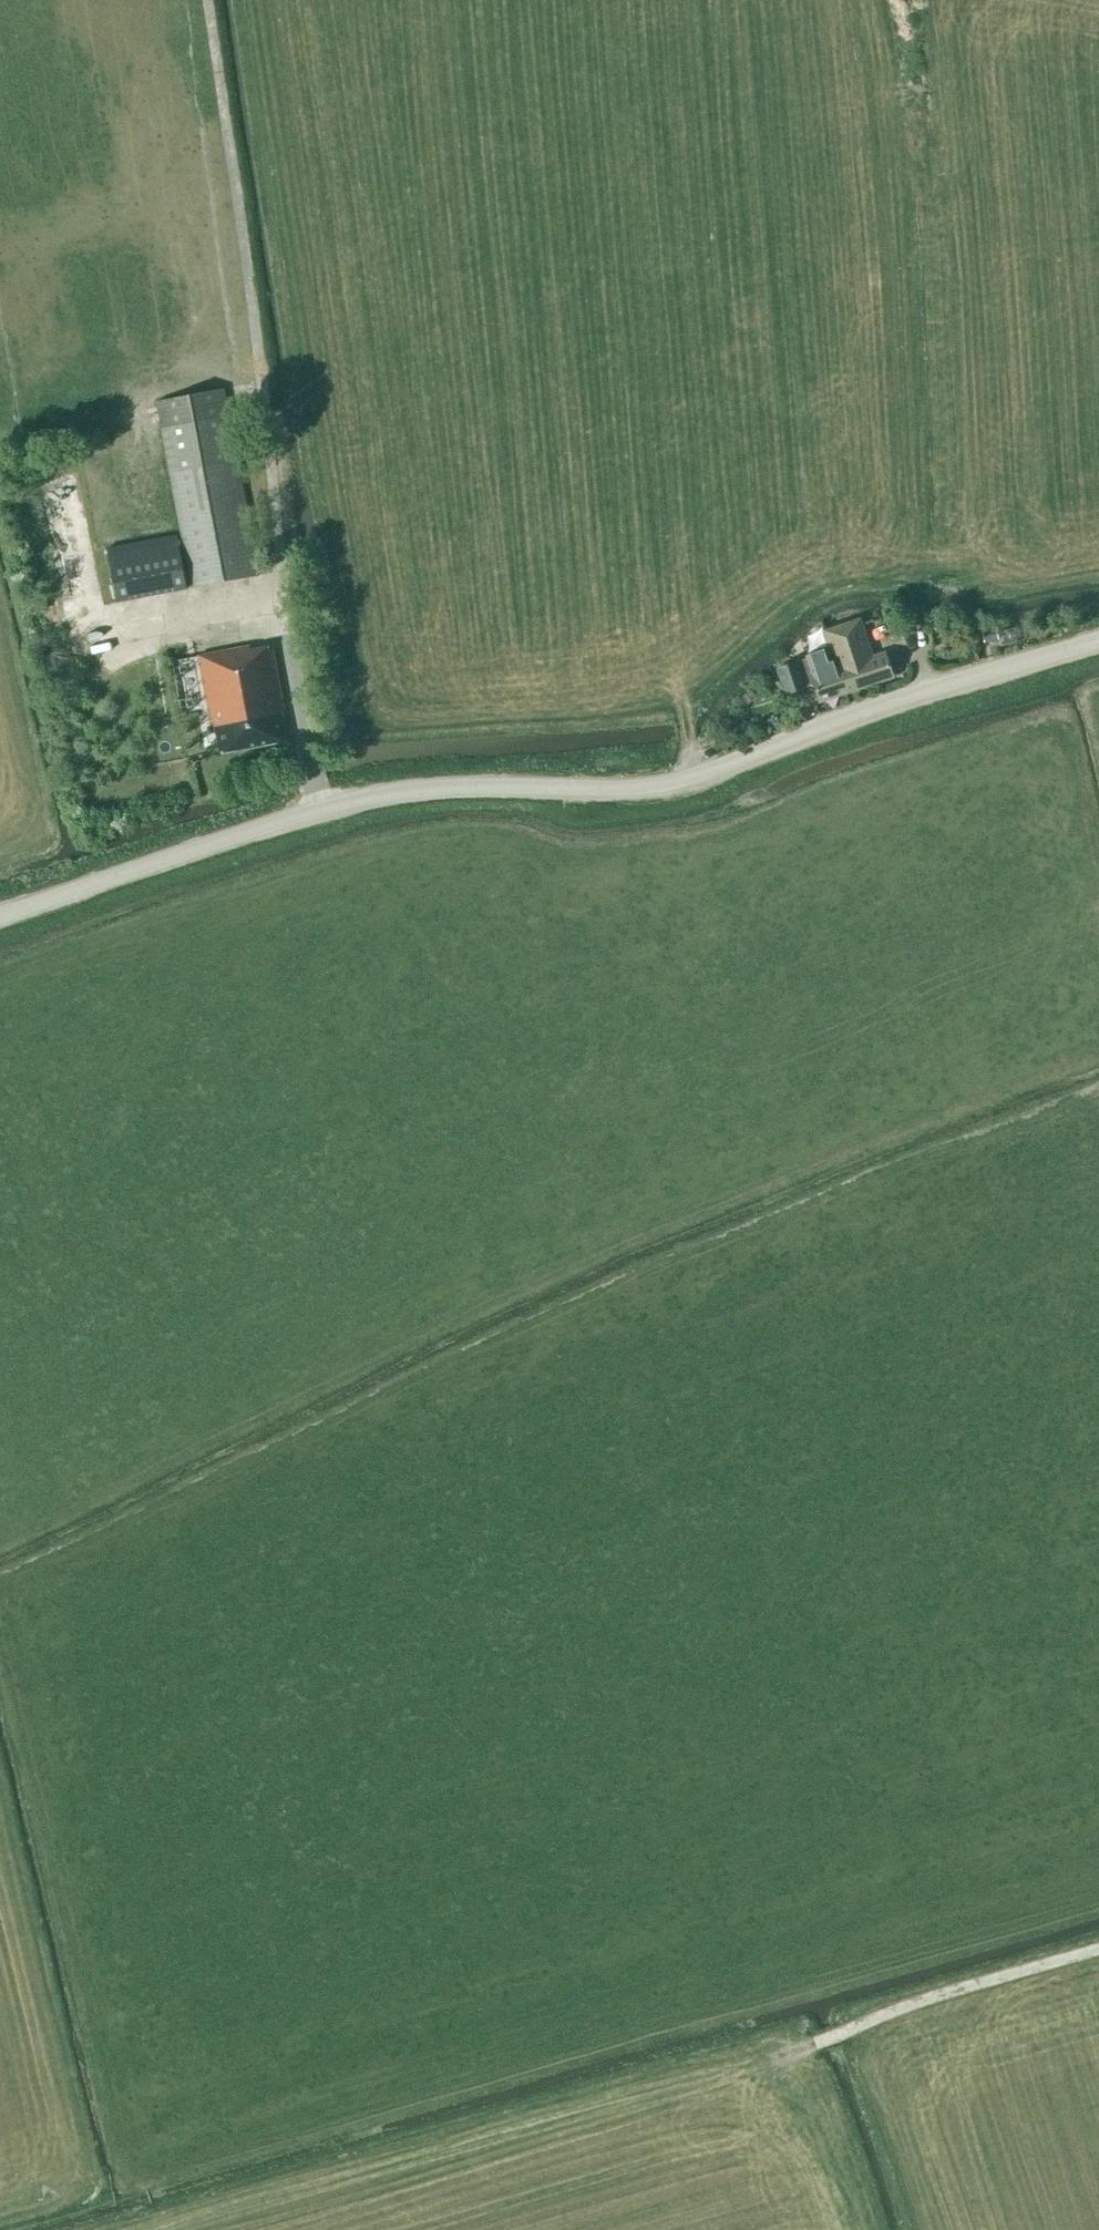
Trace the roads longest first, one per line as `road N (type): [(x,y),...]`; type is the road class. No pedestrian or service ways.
road 1 (tertiary): [(0,915),(365,797),(475,786),(668,783),(928,690),(1098,640)]
road 2 (track): [(1098,1949),(813,2044)]

